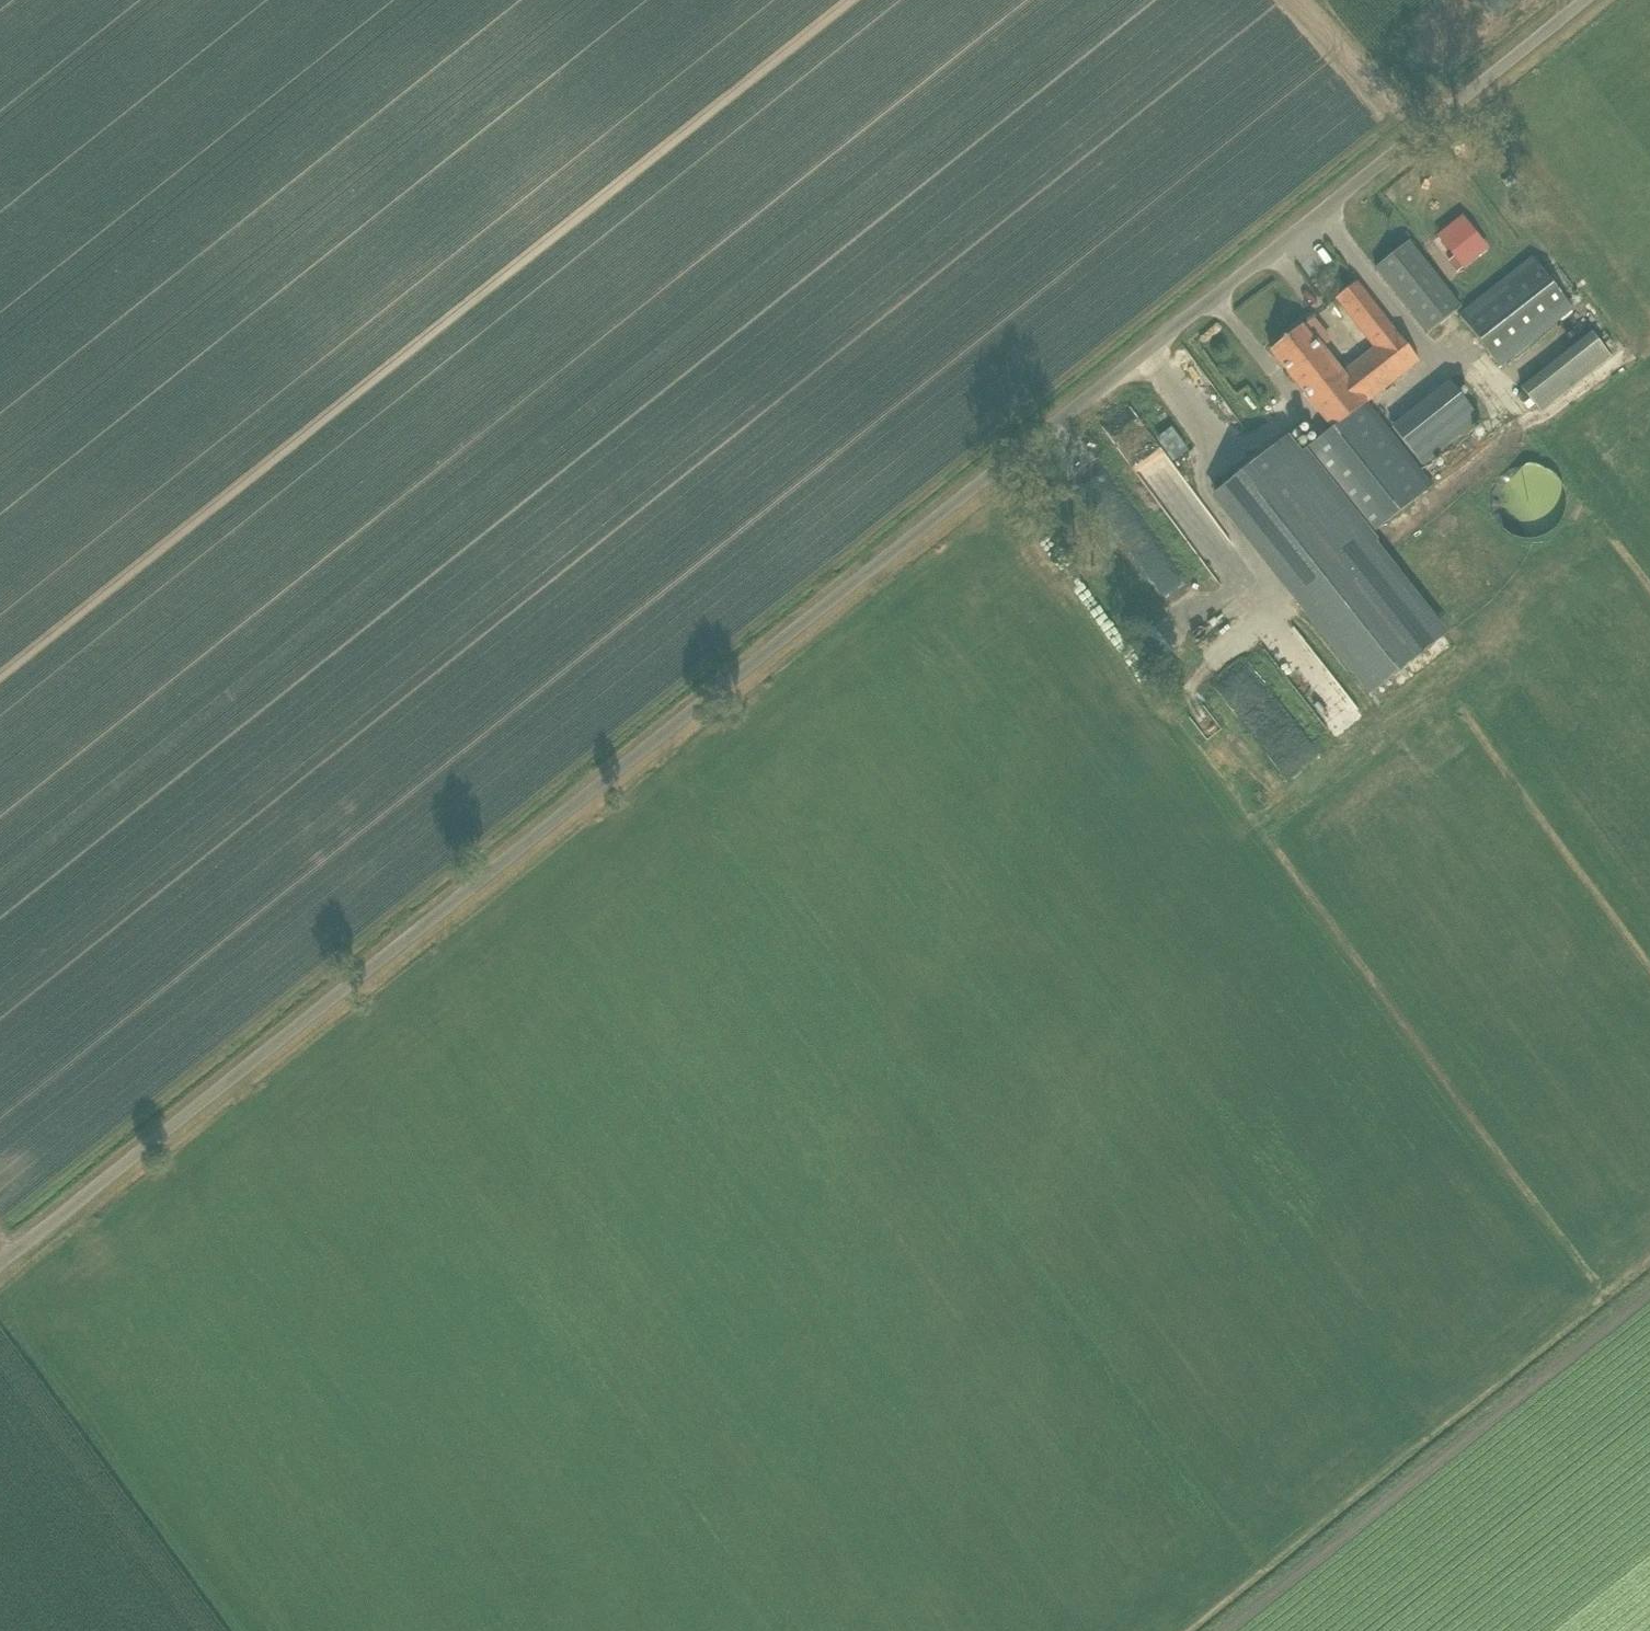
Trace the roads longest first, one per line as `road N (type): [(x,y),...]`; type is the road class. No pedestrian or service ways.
road 1 (unclassified): [(0,1264),(1585,0)]

